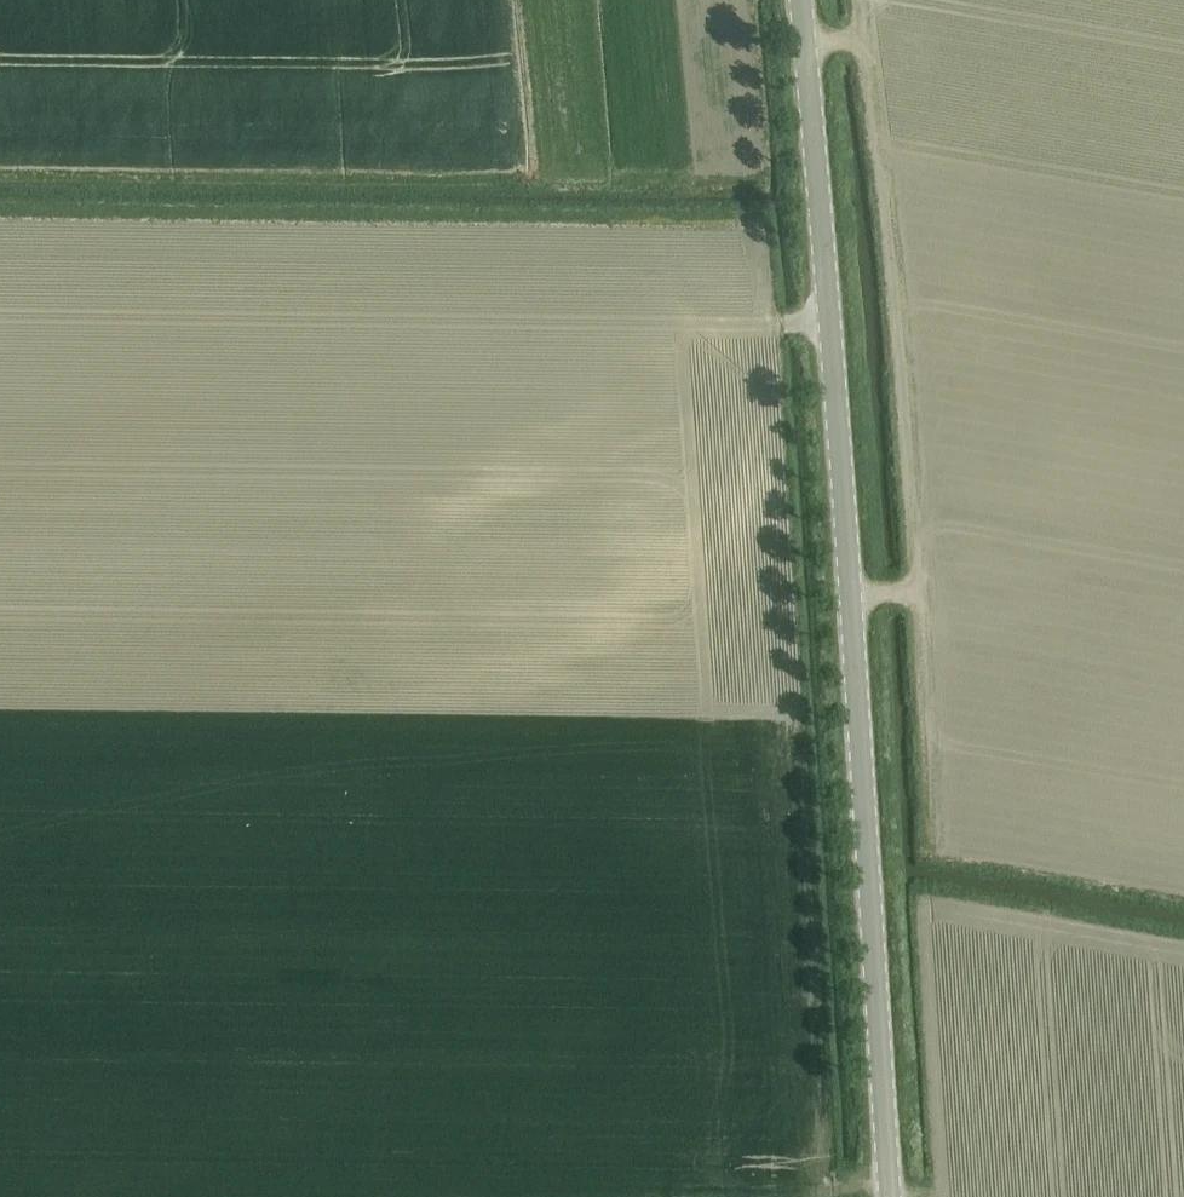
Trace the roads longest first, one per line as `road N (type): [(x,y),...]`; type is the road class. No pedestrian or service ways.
road 1 (tertiary): [(890,1196),(834,317),(803,0)]

